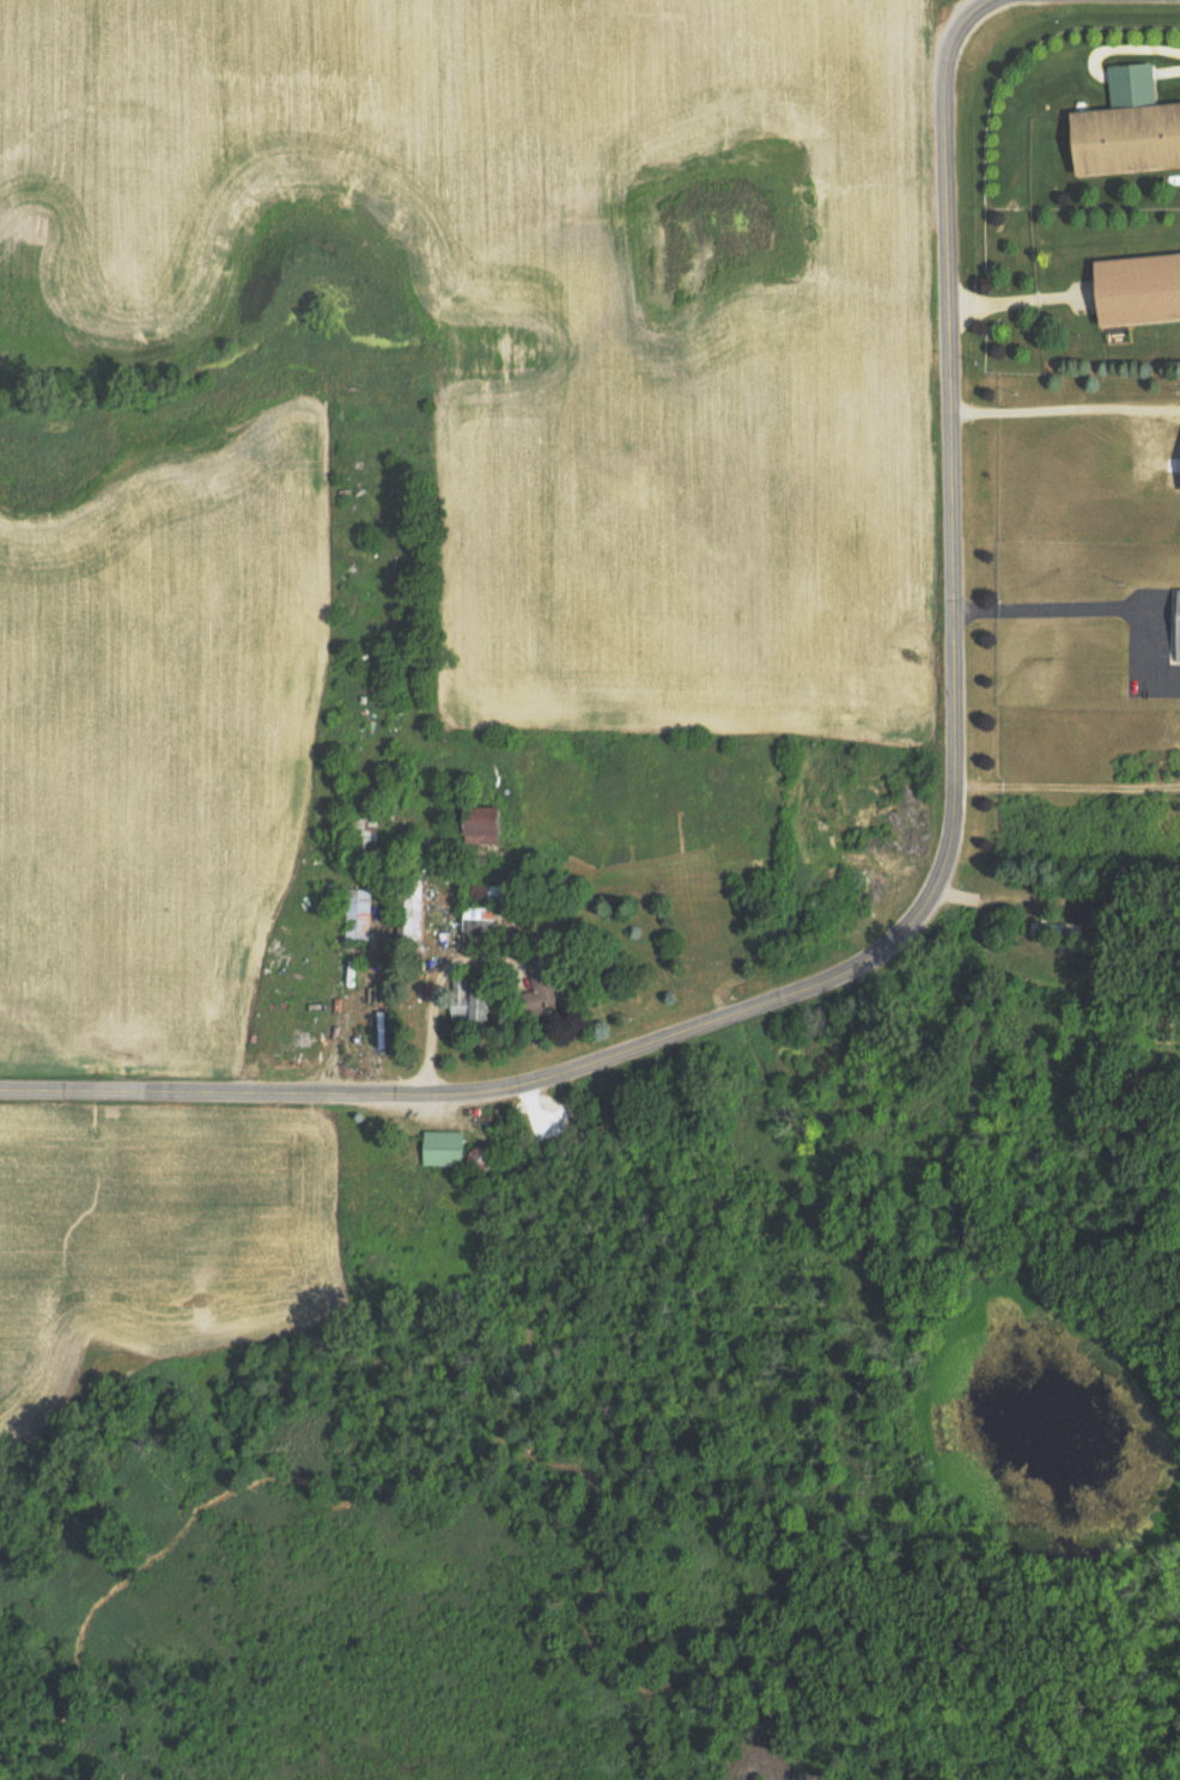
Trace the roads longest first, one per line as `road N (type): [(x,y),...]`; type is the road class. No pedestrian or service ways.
road 1 (tertiary): [(0,1099),(489,1099),(826,990),(892,951),(929,897),(944,837),(936,79),(942,42),(954,20),(978,6),(1179,2)]

